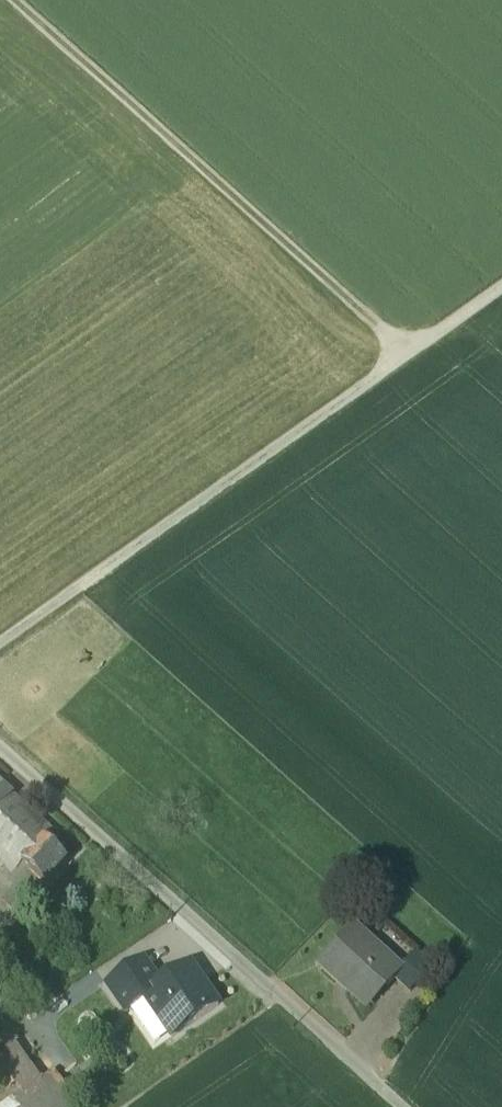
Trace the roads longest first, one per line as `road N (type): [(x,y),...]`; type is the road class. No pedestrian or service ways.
road 1 (track): [(0,644),(501,286)]
road 2 (track): [(405,1106),(0,739)]
road 3 (track): [(407,354),(13,0)]

